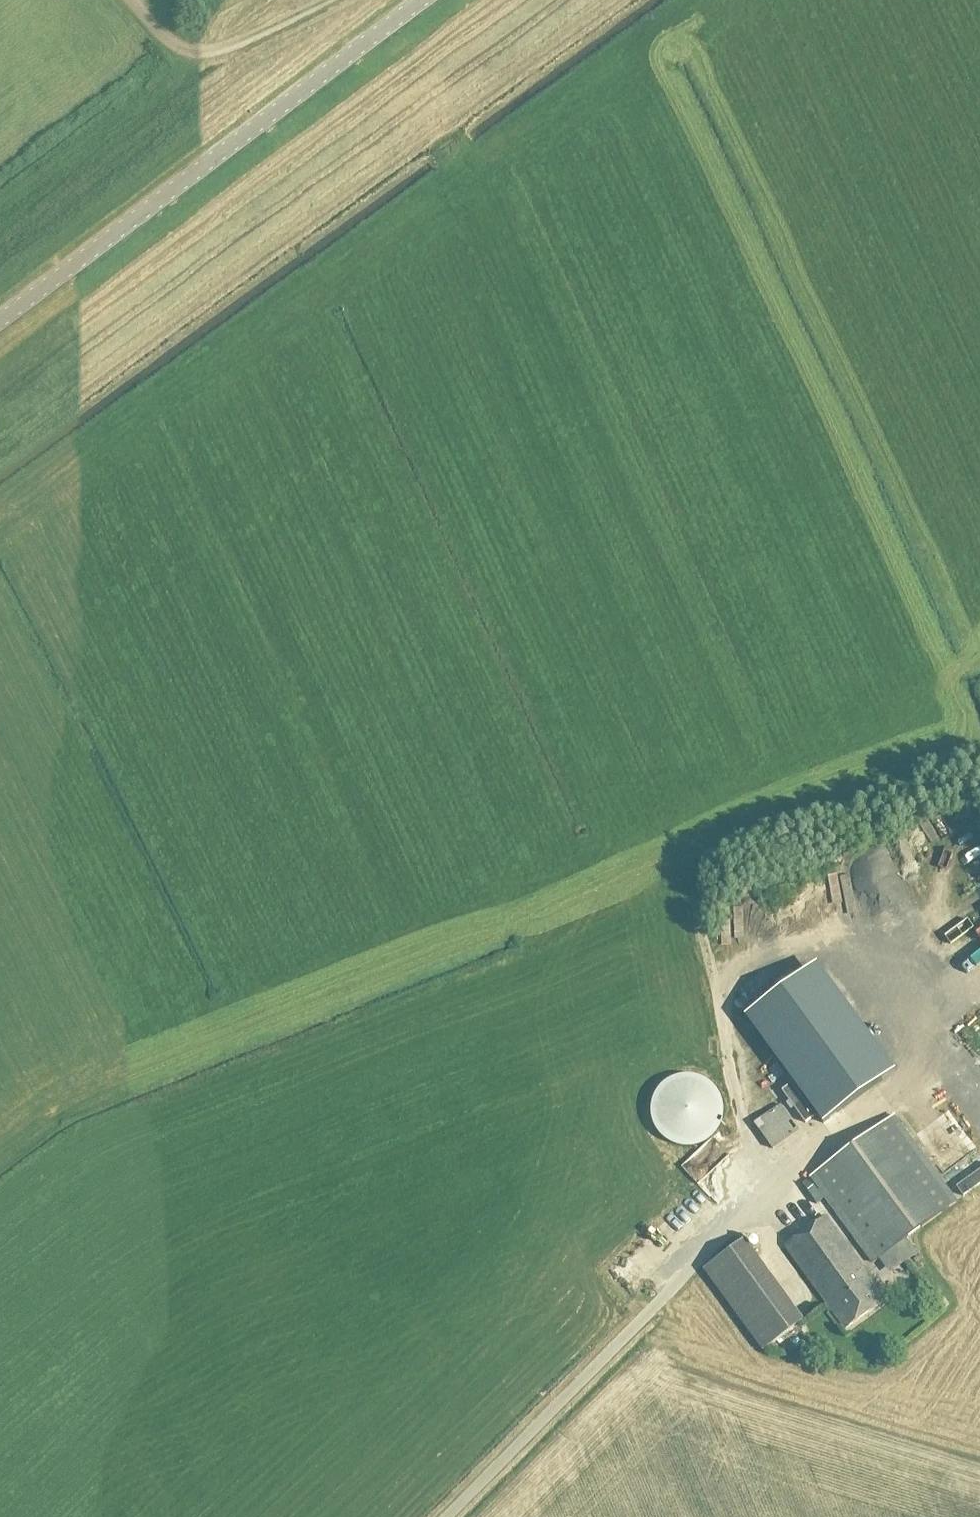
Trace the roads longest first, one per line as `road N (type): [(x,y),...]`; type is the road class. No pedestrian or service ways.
road 1 (tertiary): [(0,317),(419,0)]
road 2 (track): [(322,0),(202,48),(167,36),(134,0)]

